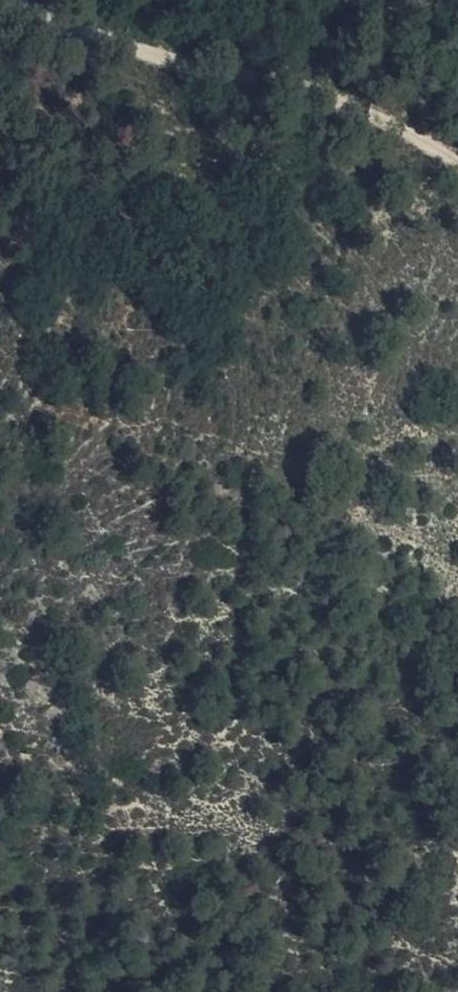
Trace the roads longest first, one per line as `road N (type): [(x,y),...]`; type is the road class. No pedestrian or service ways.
road 1 (track): [(457,163),(310,86),(0,0)]

